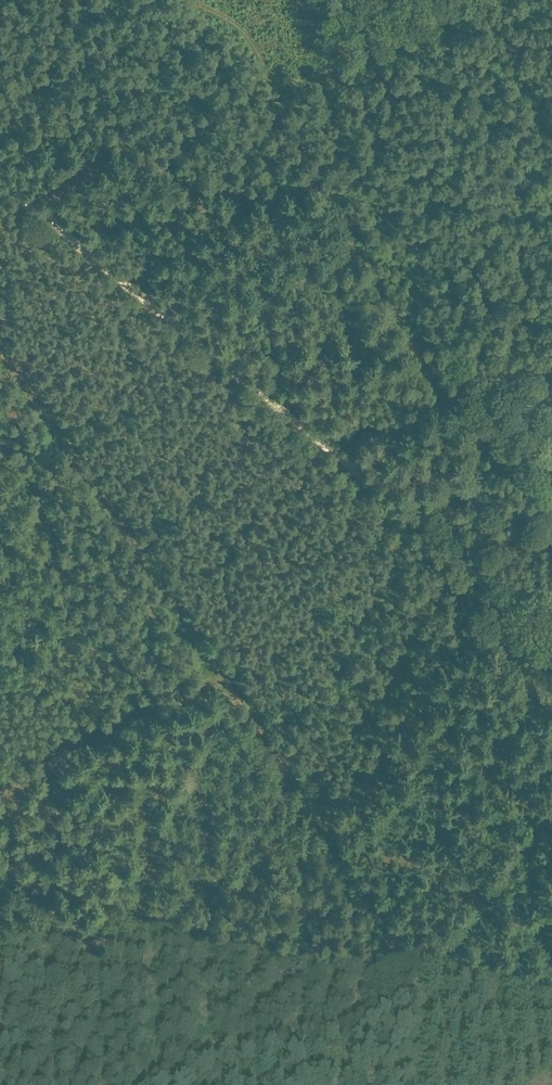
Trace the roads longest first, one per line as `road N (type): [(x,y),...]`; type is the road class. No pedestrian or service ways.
road 1 (track): [(0,179),(482,580),(551,707)]
road 2 (track): [(419,978),(332,825),(0,354)]
road 3 (track): [(144,1084),(391,1001),(419,978)]
road 4 (track): [(0,770),(221,674)]
road 5 (track): [(419,978),(551,806)]

